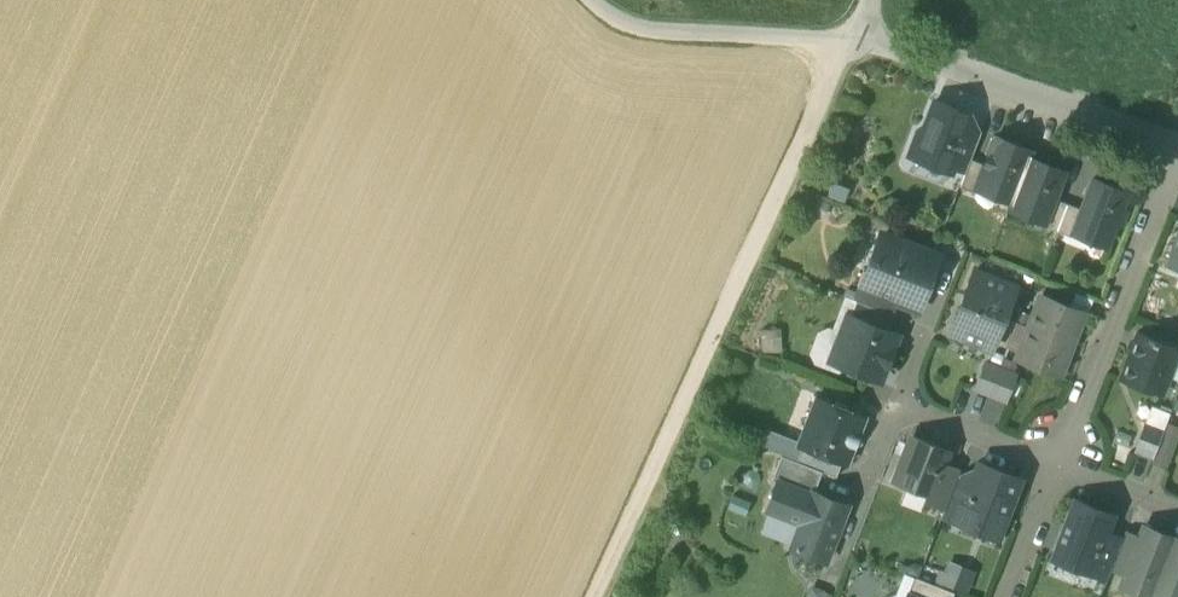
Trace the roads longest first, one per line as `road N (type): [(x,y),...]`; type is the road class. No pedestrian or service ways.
road 1 (track): [(597,596),(850,42)]
road 2 (residential): [(850,42),(880,45),(1174,156)]
road 3 (residential): [(1055,464),(1174,156)]
road 4 (residential): [(898,403),(1055,464)]
road 5 (residential): [(999,596),(1055,464)]
road 6 (residential): [(1055,464),(1177,513)]

